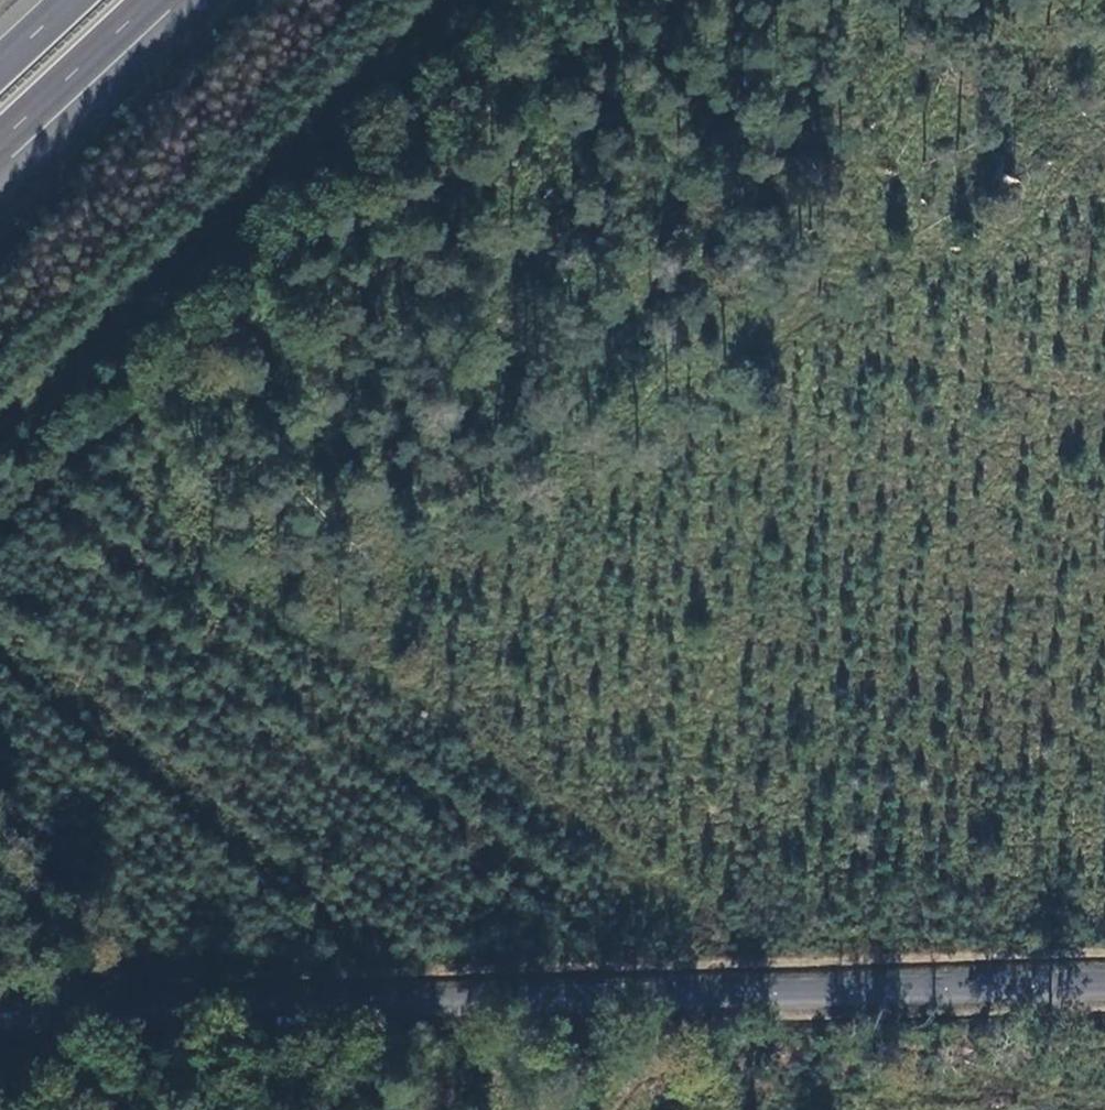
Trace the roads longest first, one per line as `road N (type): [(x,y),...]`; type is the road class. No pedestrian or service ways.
road 1 (tertiary): [(1104,988),(0,1021)]
road 2 (motorway): [(0,145),(158,0)]

